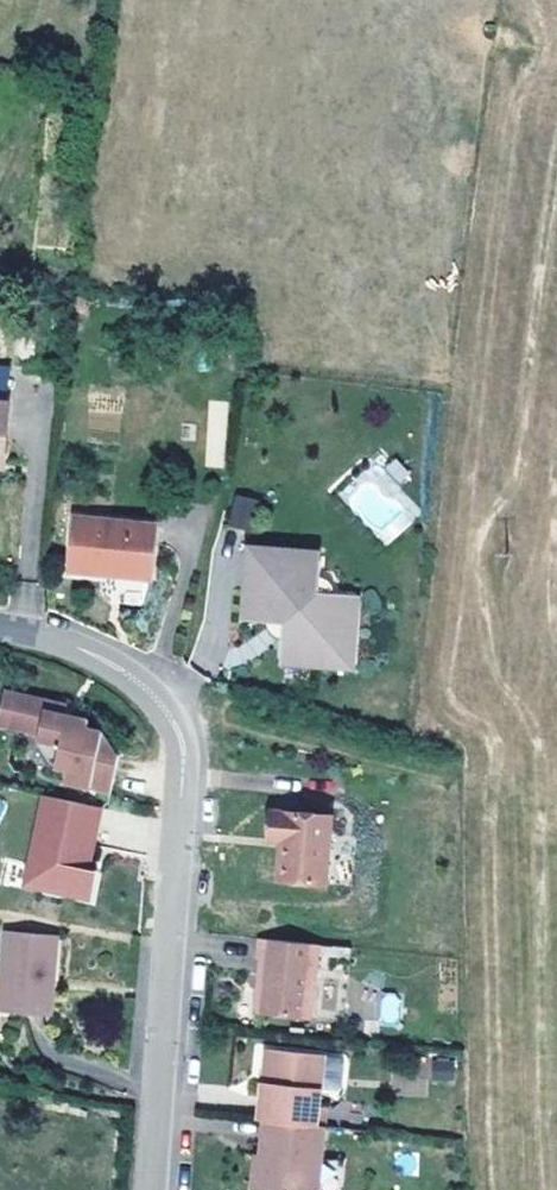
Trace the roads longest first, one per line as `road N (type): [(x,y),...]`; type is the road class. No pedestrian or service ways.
road 1 (residential): [(0,625),(28,630),(147,688),(190,763),(193,887),(162,1189)]

